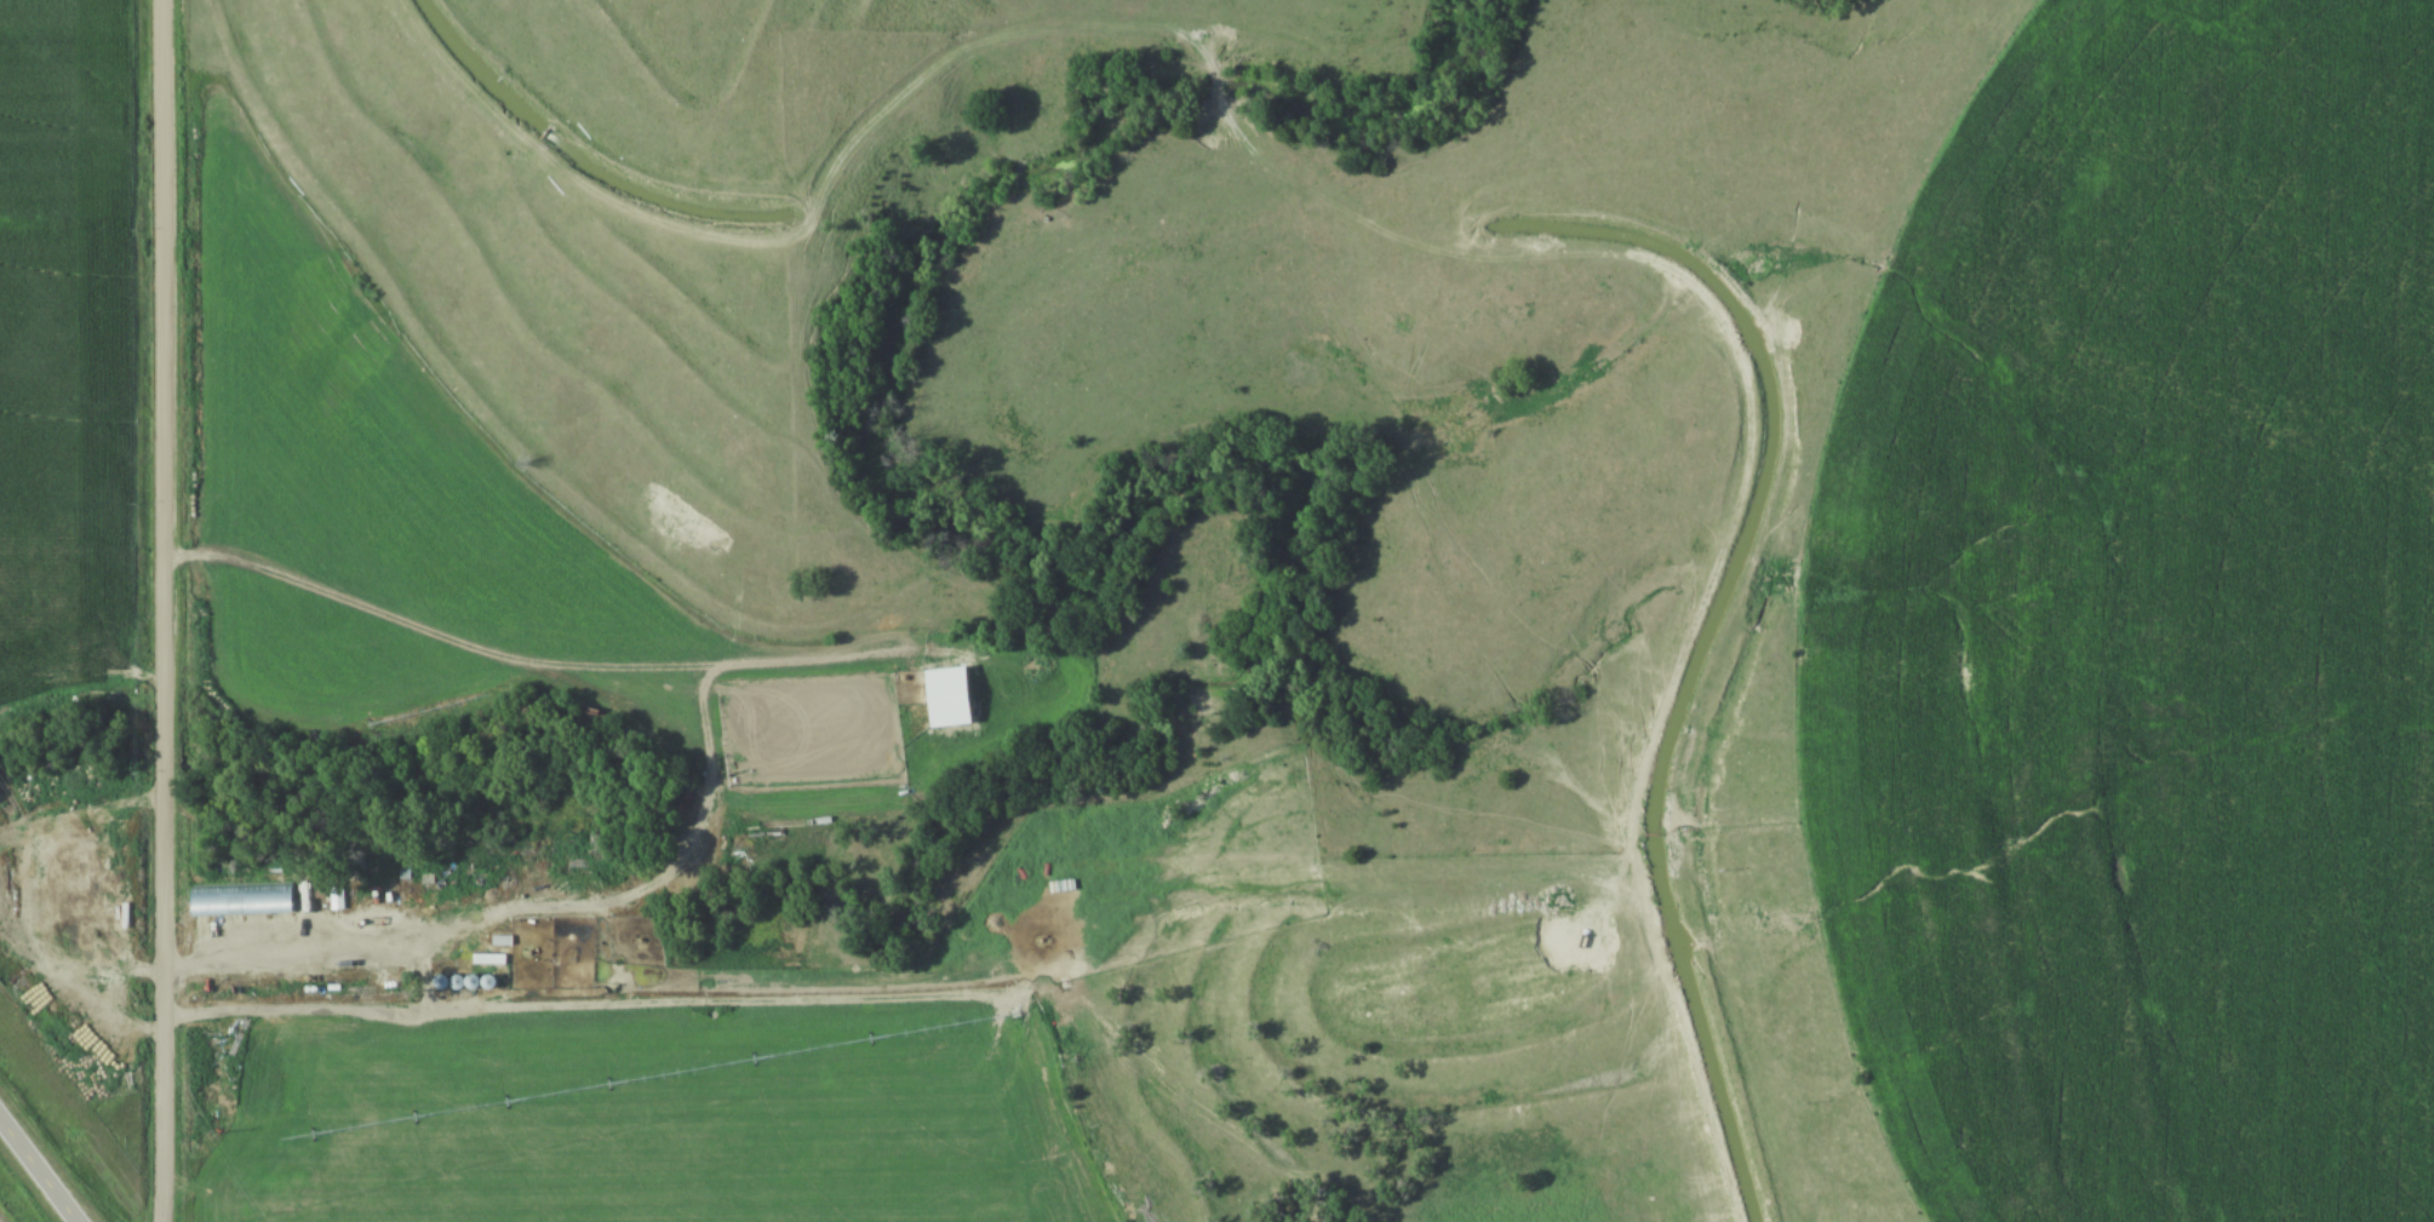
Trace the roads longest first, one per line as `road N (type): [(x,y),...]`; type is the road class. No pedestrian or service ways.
road 1 (tertiary): [(157,0),(162,1221)]
road 2 (primary): [(78,1221),(0,1117)]

